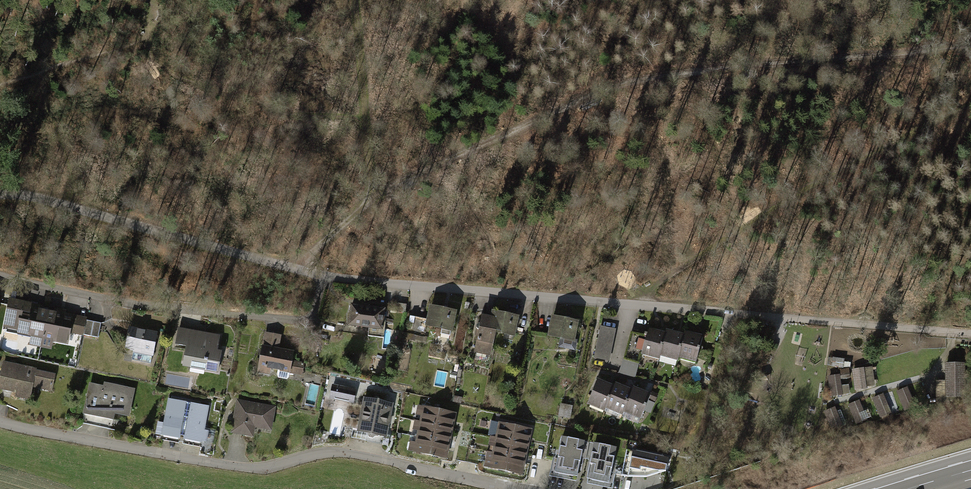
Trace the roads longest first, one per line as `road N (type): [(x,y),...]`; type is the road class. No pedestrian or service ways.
road 1 (residential): [(970,333),(325,275)]
road 2 (track): [(371,198),(604,89),(699,70),(970,45)]
road 3 (residential): [(531,488),(343,452),(252,468),(0,422)]
road 4 (track): [(624,304),(667,259),(785,205),(956,106),(970,87)]
road 5 (residential): [(0,274),(68,291),(304,321),(325,275)]
road 6 (residential): [(325,275),(41,199),(0,198)]

